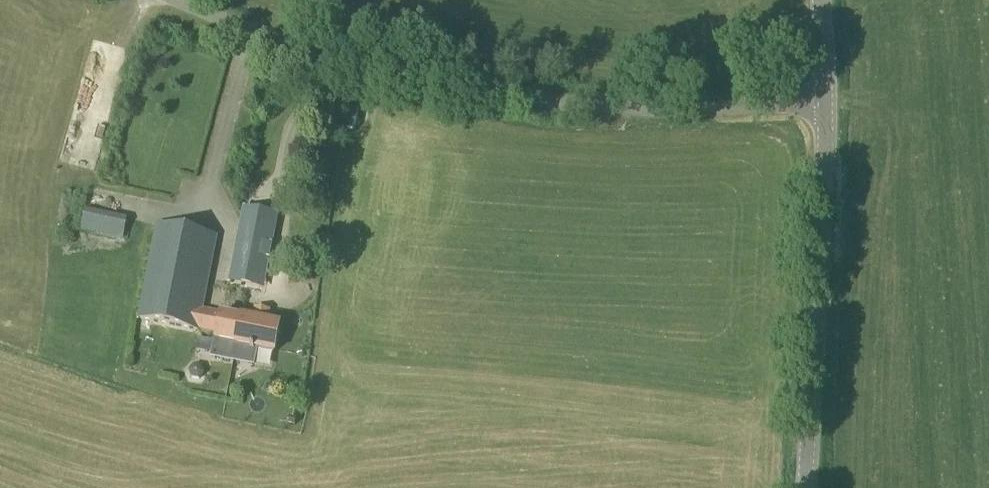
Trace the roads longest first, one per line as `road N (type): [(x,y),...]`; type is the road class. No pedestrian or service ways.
road 1 (unclassified): [(170,0),(267,40),(513,95),(629,109),(823,104)]
road 2 (tertiary): [(815,487),(823,104)]

